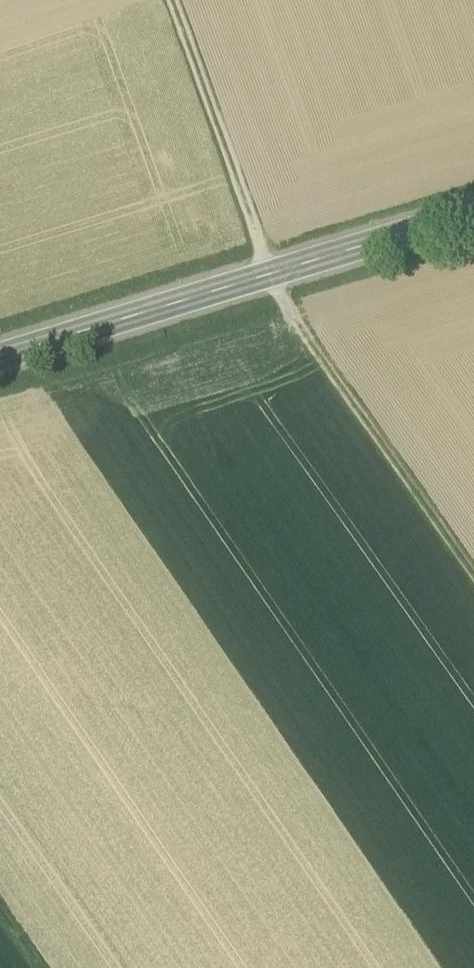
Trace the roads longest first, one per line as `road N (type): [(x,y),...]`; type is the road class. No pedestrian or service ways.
road 1 (track): [(170,0),(270,276),(473,573)]
road 2 (secondary): [(473,214),(0,359)]

